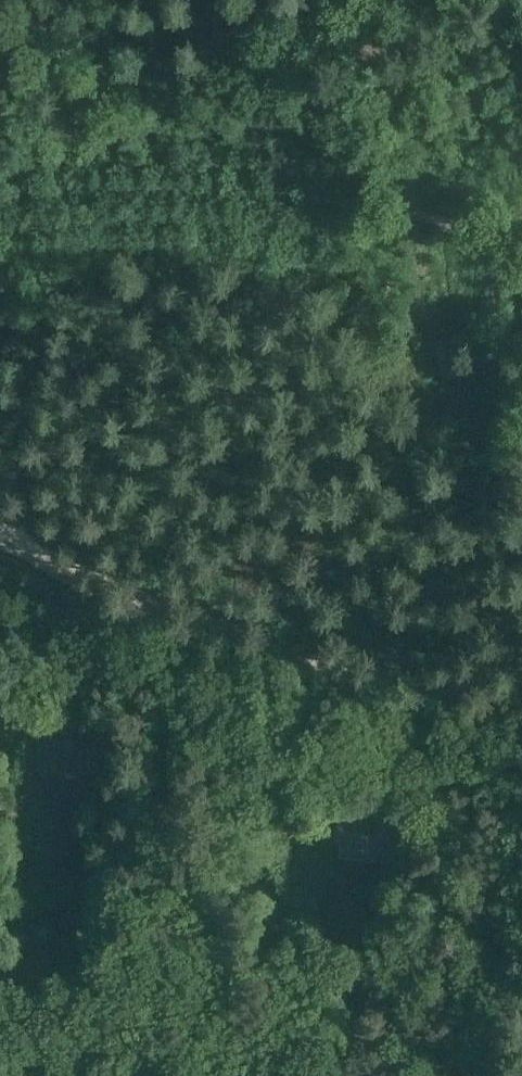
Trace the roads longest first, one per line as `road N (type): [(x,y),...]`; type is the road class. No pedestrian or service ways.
road 1 (track): [(521,708),(357,676),(0,540)]
road 2 (track): [(0,201),(254,196),(434,221),(521,255)]
road 3 (track): [(521,79),(470,144),(434,221)]

